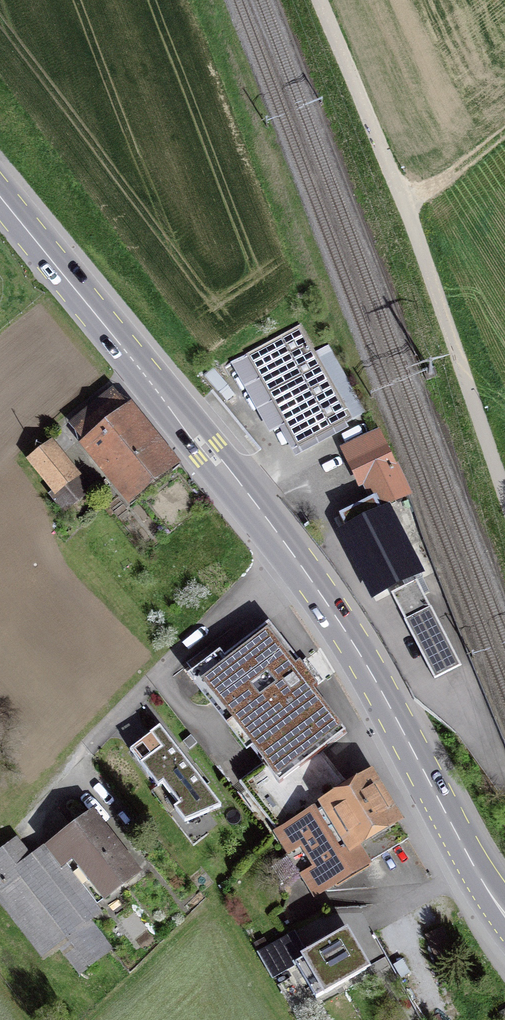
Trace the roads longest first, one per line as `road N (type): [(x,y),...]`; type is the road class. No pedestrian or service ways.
road 1 (primary): [(504,917),(320,595),(0,197)]
road 2 (unclassified): [(323,0),(504,467)]
road 3 (track): [(405,205),(504,131)]

